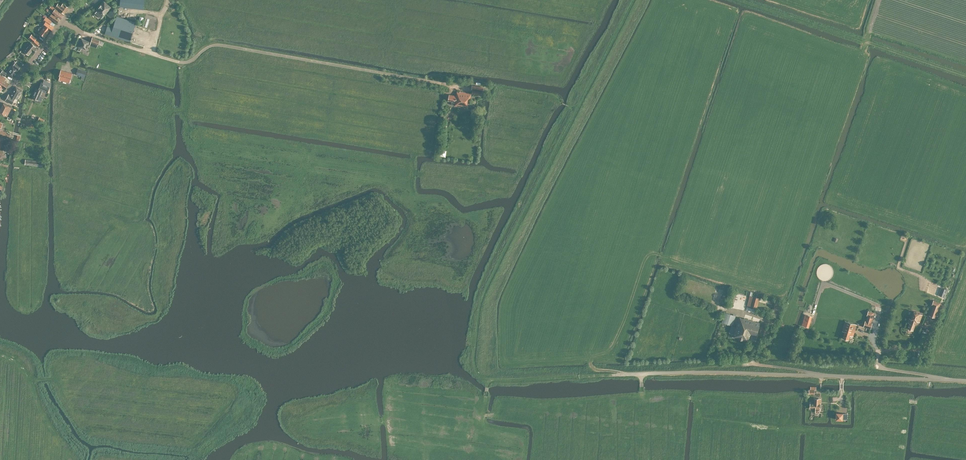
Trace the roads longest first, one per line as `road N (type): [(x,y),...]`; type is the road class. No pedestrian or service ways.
road 1 (unclassified): [(965,381),(616,374)]
road 2 (track): [(577,109),(483,301),(476,368),(489,380)]
road 3 (track): [(737,0),(965,75)]
road 4 (track): [(678,372),(752,364),(808,371),(821,383)]
road 5 (track): [(489,380),(616,374)]
road 6 (track): [(633,0),(577,109)]

